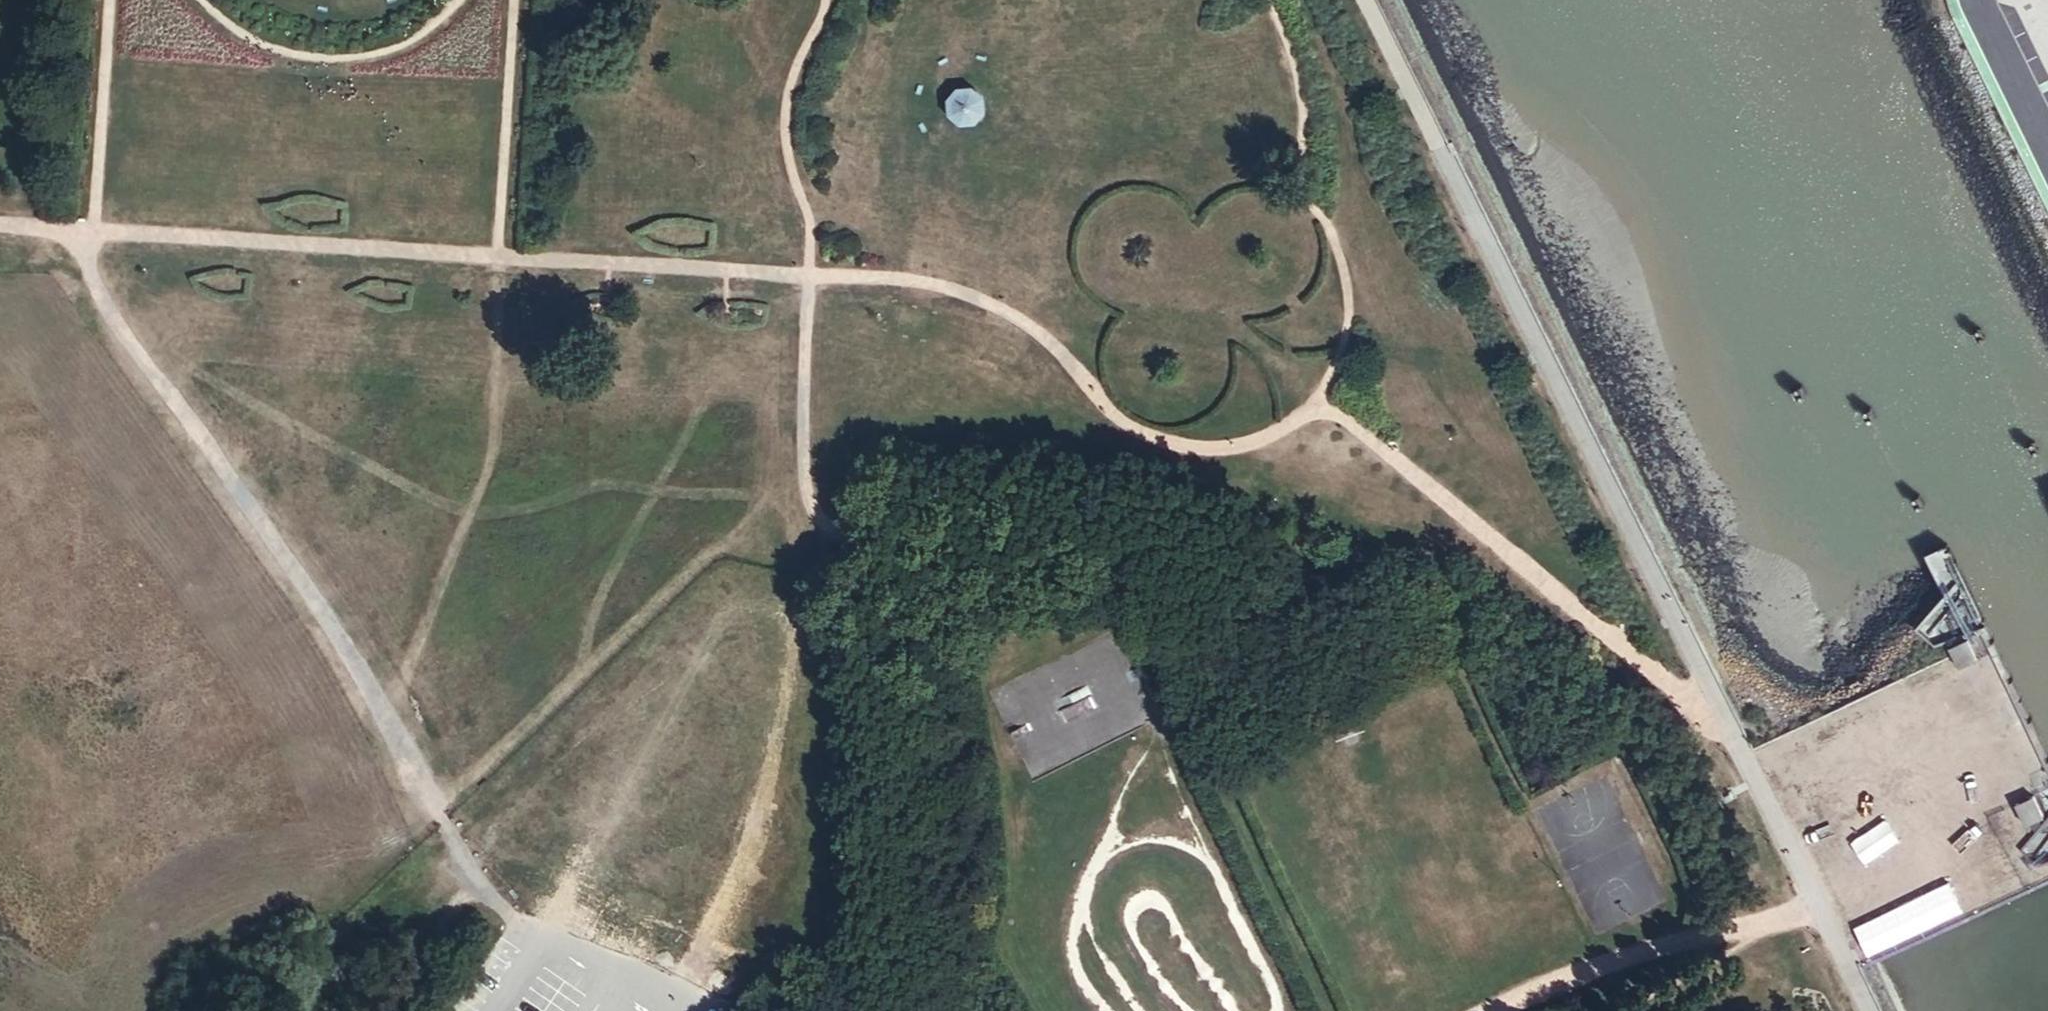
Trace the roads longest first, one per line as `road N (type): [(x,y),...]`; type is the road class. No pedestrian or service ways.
road 1 (track): [(1504,1010),(1622,959),(1812,912)]
road 2 (unclassified): [(1976,0),(2047,154)]
road 3 (track): [(388,1010),(477,883)]

